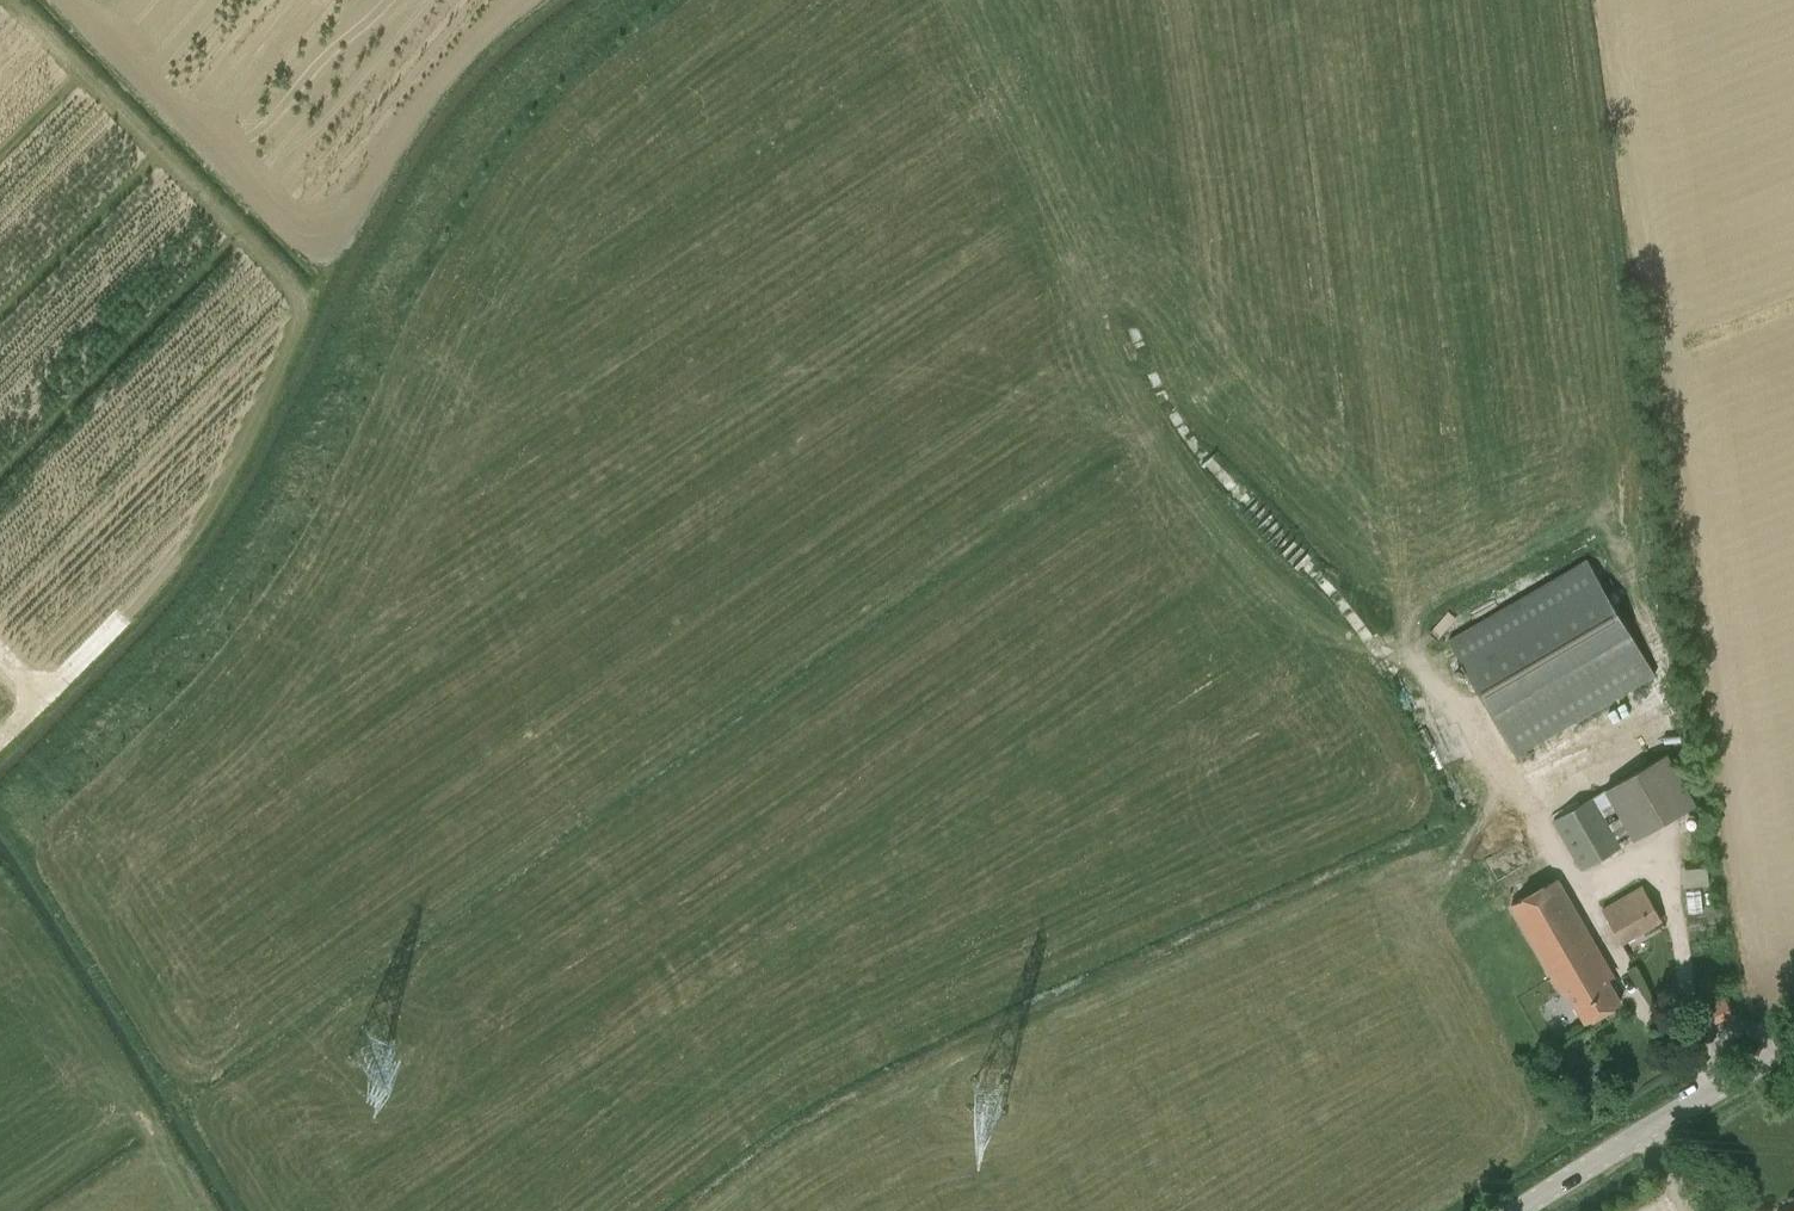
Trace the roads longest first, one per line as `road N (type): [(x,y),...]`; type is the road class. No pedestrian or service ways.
road 1 (unclassified): [(1531,1210),(1793,1051)]

